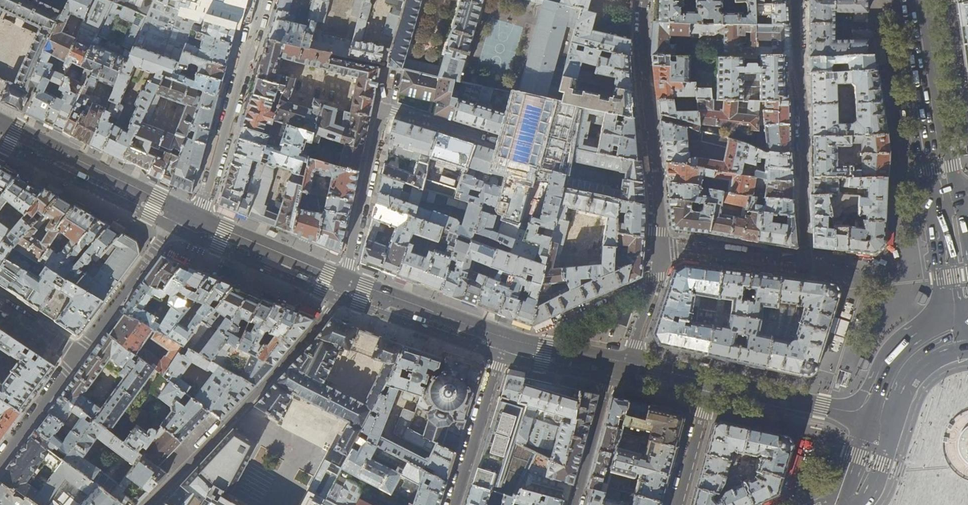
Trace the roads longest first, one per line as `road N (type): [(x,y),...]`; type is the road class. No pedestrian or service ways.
road 1 (residential): [(797,0),(805,265),(661,246)]
road 2 (residential): [(347,280),(318,324),(148,504)]
road 3 (residential): [(661,246),(643,0)]
road 4 (residential): [(199,217),(262,0)]
road 5 (primary): [(949,207),(912,0)]
road 6 (residential): [(185,211),(0,123)]
road 7 (residential): [(185,211),(77,355)]
road 8 (residential): [(882,420),(707,386)]
road 9 (residential): [(347,280),(384,106)]
road 10 (residential): [(506,337),(455,504)]
road 11 (residential): [(506,337),(347,280)]
road 12 (residential): [(347,280),(199,217)]
road 13 (residential): [(576,504),(620,364)]
road 14 (residential): [(77,355),(0,462)]
road 15 (primary): [(967,338),(910,362),(882,420)]
road 16 (residential): [(620,364),(634,344),(661,246)]
road 17 (residential): [(707,386),(677,504)]

